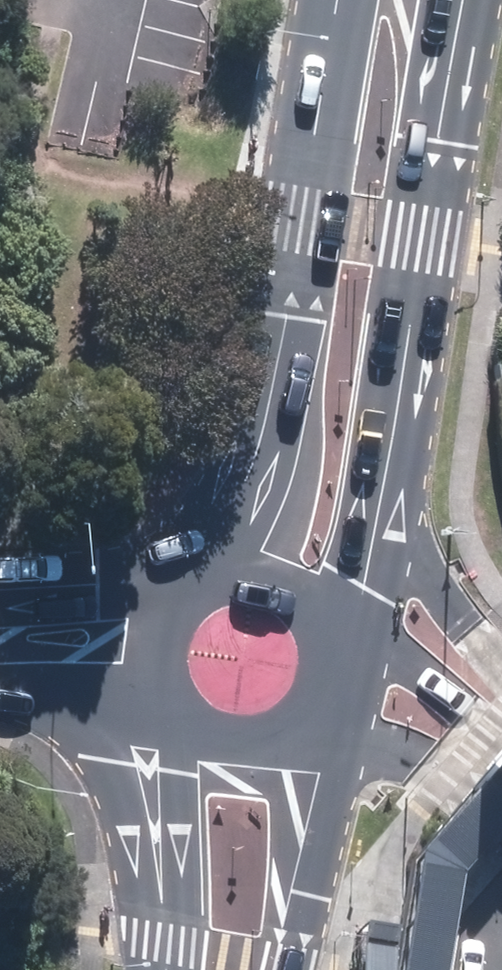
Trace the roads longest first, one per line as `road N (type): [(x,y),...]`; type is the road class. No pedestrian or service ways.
road 1 (secondary): [(422,0),(437,142),(393,432),(371,532),(350,580),(322,616)]
road 2 (secondary): [(207,573),(264,426),(321,116),(374,0)]
road 3 (secondary): [(164,969),(167,717)]
road 4 (secondary): [(306,726),(315,789),(311,888),(294,969)]
road 5 (tertiary): [(0,615),(48,590),(189,582)]
road 6 (tertiary): [(159,704),(67,703),(0,677)]
road 7 (secondary): [(306,726),(267,749),(239,753),(212,748),(167,717)]
road 8 (secondary): [(159,704),(148,647),(157,618),(189,582)]
road 9 (secondary): [(207,573),(265,569),(293,581),(322,616)]
road 10 (secondary): [(322,616),(335,660),(330,690),(306,726)]

